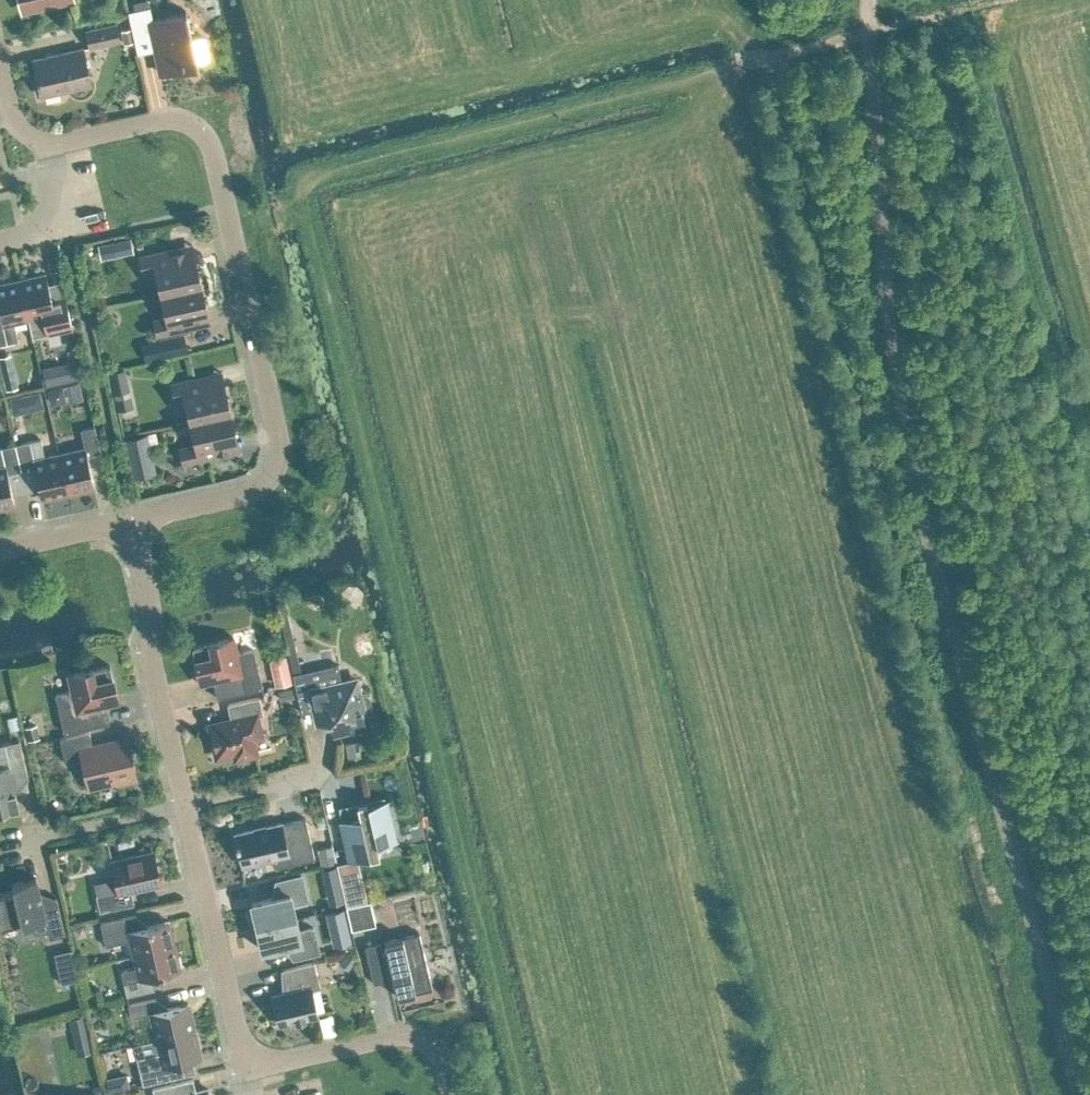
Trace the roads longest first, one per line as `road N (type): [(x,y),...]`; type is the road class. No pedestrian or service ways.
road 1 (residential): [(43,143),(163,116),(204,134),(279,438),(274,469),(257,487),(129,518)]
road 2 (residential): [(184,803),(147,645),(153,620),(129,518)]
road 3 (residential): [(245,1066),(184,803)]
road 4 (residential): [(450,1094),(436,1050),(402,1034),(245,1066)]
road 5 (residential): [(13,842),(184,803)]
road 6 (residential): [(0,238),(62,223),(43,143)]
road 7 (residential): [(184,803),(321,772)]
road 8 (residential): [(129,518),(0,548)]

